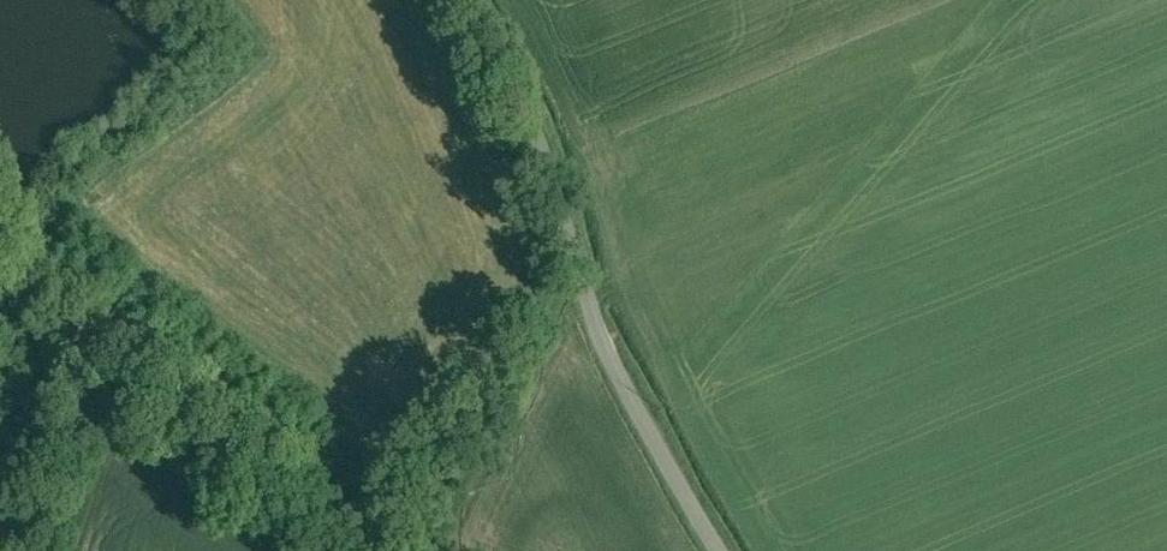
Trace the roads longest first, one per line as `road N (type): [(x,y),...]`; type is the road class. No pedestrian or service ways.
road 1 (unclassified): [(463,0),(579,232),(592,328),(725,550)]

